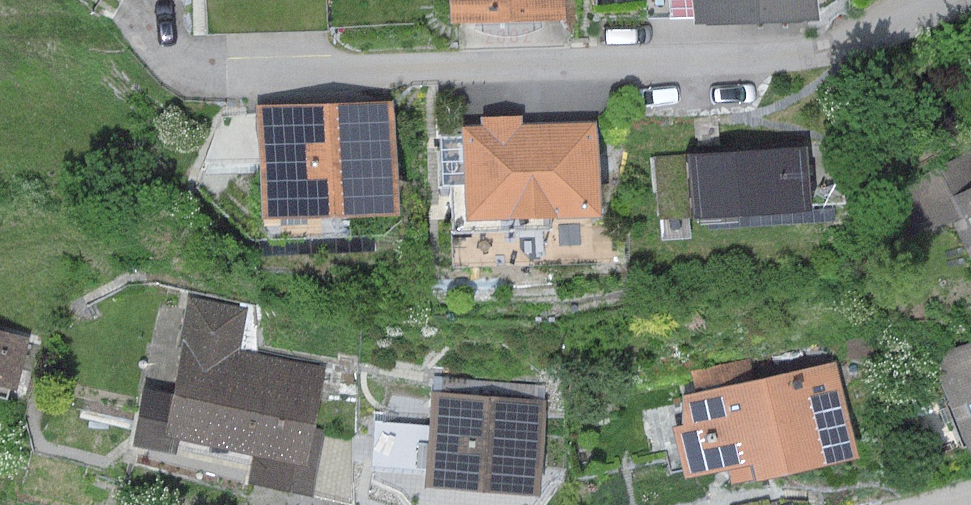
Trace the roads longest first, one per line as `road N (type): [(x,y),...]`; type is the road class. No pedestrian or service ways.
road 1 (residential): [(957,0),(803,54),(224,74),(167,59),(124,10)]

